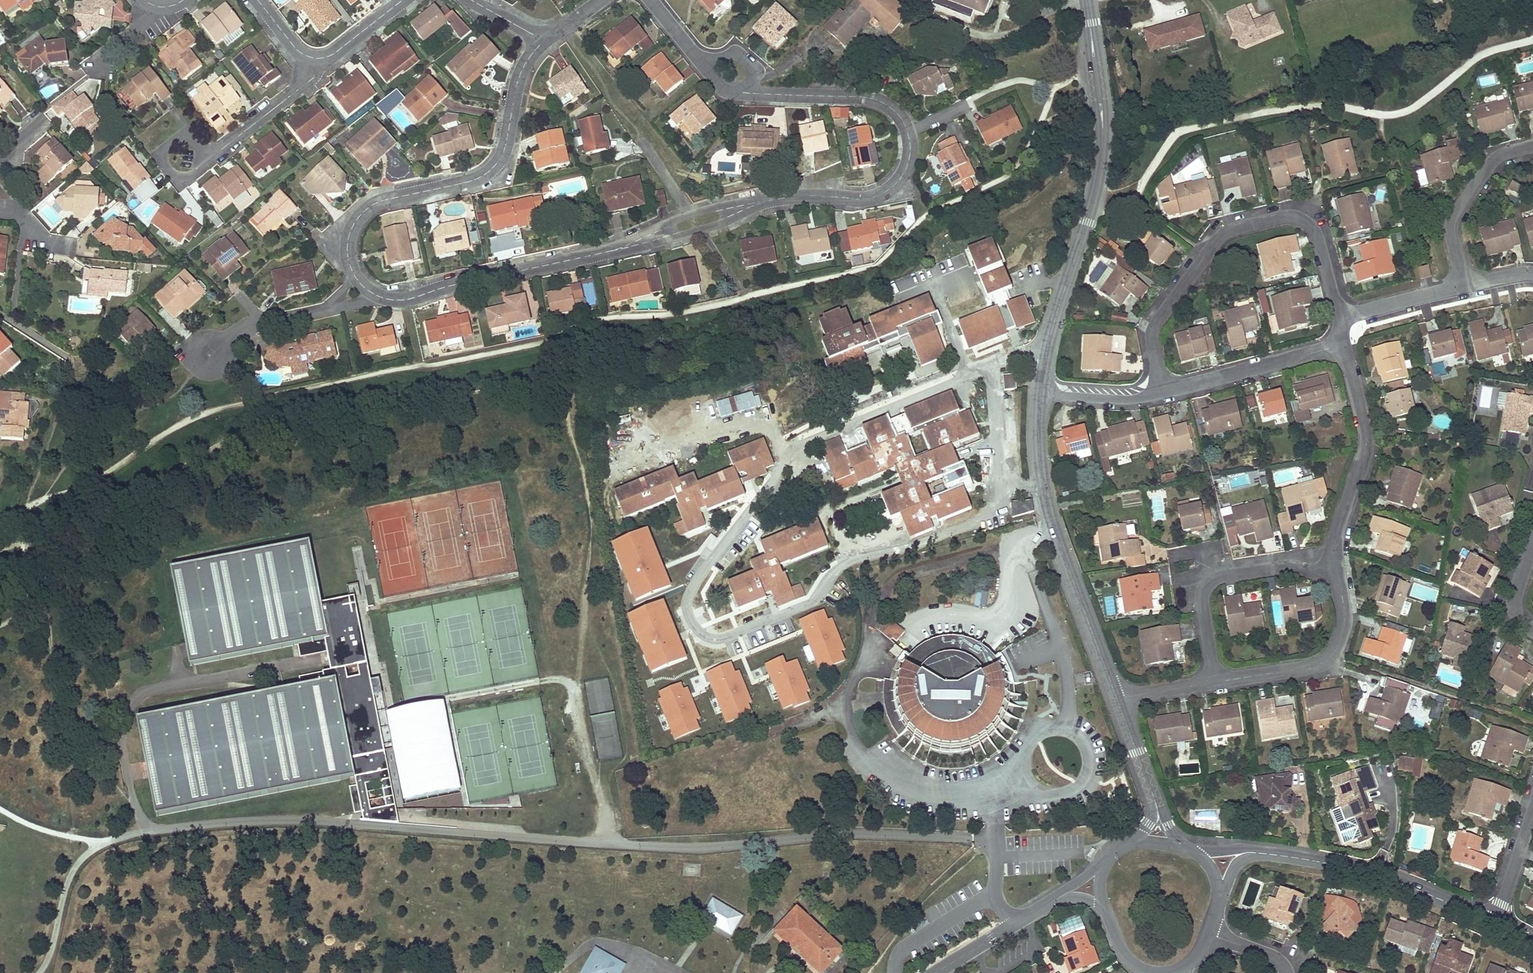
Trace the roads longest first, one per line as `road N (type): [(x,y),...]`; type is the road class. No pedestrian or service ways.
road 1 (residential): [(723,704),(813,659),(823,589),(847,561),(1007,511)]
road 2 (residential): [(1338,319),(1311,226),(1285,216),(1235,228),(1216,241),(1155,325),(1162,391)]
road 3 (residential): [(543,41),(521,72),(494,166),(470,181),(367,208),(348,235),(354,274)]
road 4 (residential): [(788,197),(882,194),(905,170),(908,133),(875,99),(751,94)]
road 5 (tertiary): [(1040,394),(1046,500),(1117,698)]
road 6 (tertiary): [(1103,127),(1096,189),(1040,394)]
road 7 (residential): [(382,298),(406,300),(647,239)]
road 8 (residential): [(1338,570),(1337,533),(1366,445),(1344,344)]
road 9 (residential): [(1215,682),(1203,605),(1208,585),(1283,567),(1338,570)]
road 10 (residential): [(992,366),(786,458)]
road 11 (tertiary): [(1282,854),(1384,877),(1496,922)]
road 12 (residential): [(786,458),(696,578),(704,619),(691,644)]
road 13 (residential): [(1215,682),(1330,657),(1344,620),(1338,570)]
road 14 (residential): [(786,458),(781,442),(789,433),(935,366)]
road 15 (residential): [(1162,391),(1344,344)]
road 16 (residential): [(1532,145),(1495,159),(1454,215),(1465,286)]
road 17 (residential): [(319,58),(308,81),(202,162)]
road 18 (residential): [(788,197),(691,214),(647,239)]
road 19 (residential): [(647,239),(699,231),(788,197)]
road 20 (track): [(679,972),(595,944),(554,972)]
road 21 (residential): [(1338,319),(1465,286)]
road 22 (residential): [(1040,394),(1162,391)]
road 23 (residential): [(319,312),(249,326),(209,356)]

